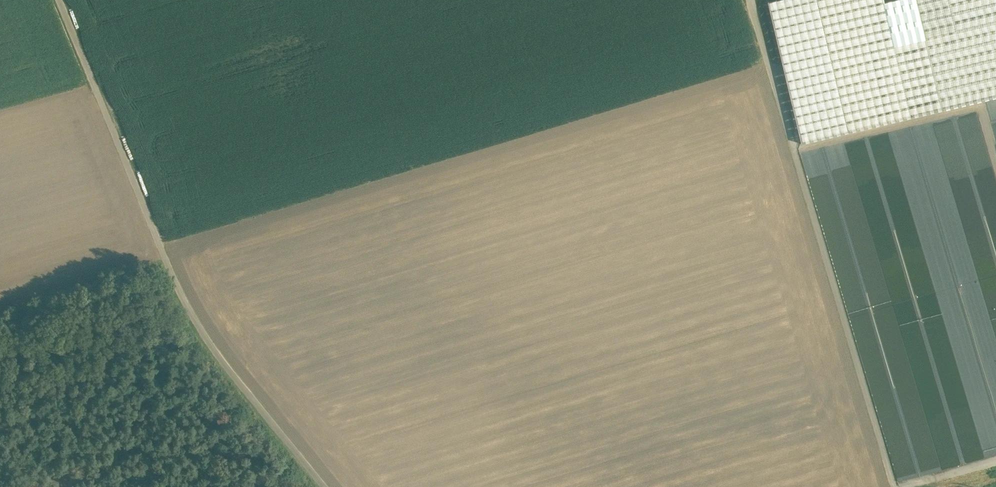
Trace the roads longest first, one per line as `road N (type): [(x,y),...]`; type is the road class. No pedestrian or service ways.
road 1 (unclassified): [(61,0),(177,288),(218,356),(323,486)]
road 2 (unclassified): [(751,0),(894,486)]

